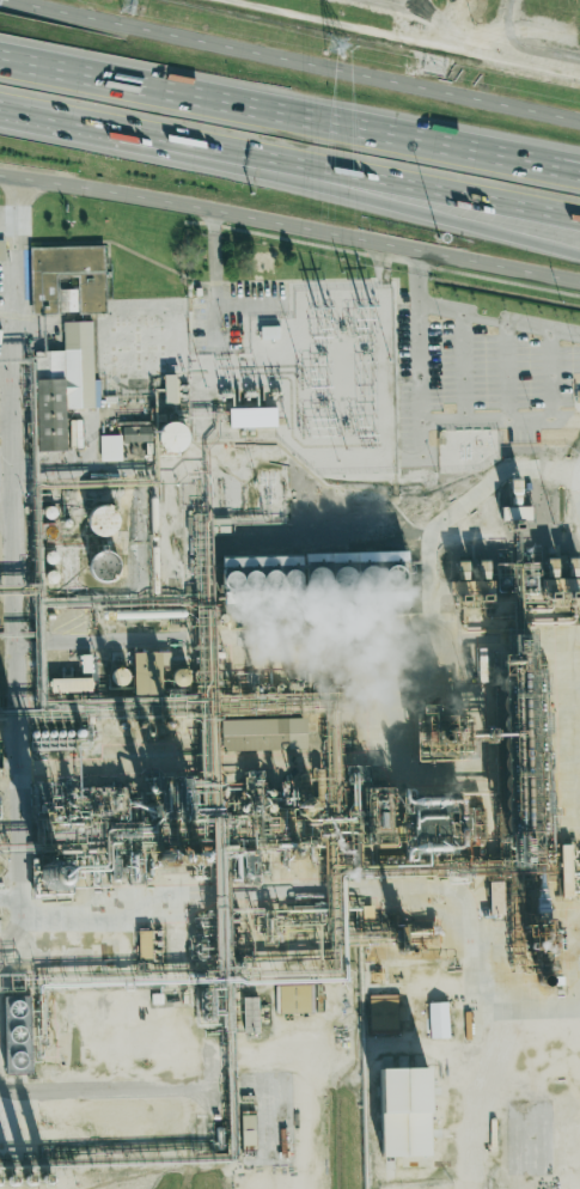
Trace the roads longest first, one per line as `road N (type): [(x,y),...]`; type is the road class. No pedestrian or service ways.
road 1 (motorway): [(579,174),(0,61)]
road 2 (secondary): [(0,175),(579,280)]
road 3 (secondary): [(579,117),(8,0)]
road 4 (motorway): [(193,146),(579,253)]
road 5 (motorway): [(193,146),(579,220)]
road 6 (motorway): [(0,110),(193,146)]

